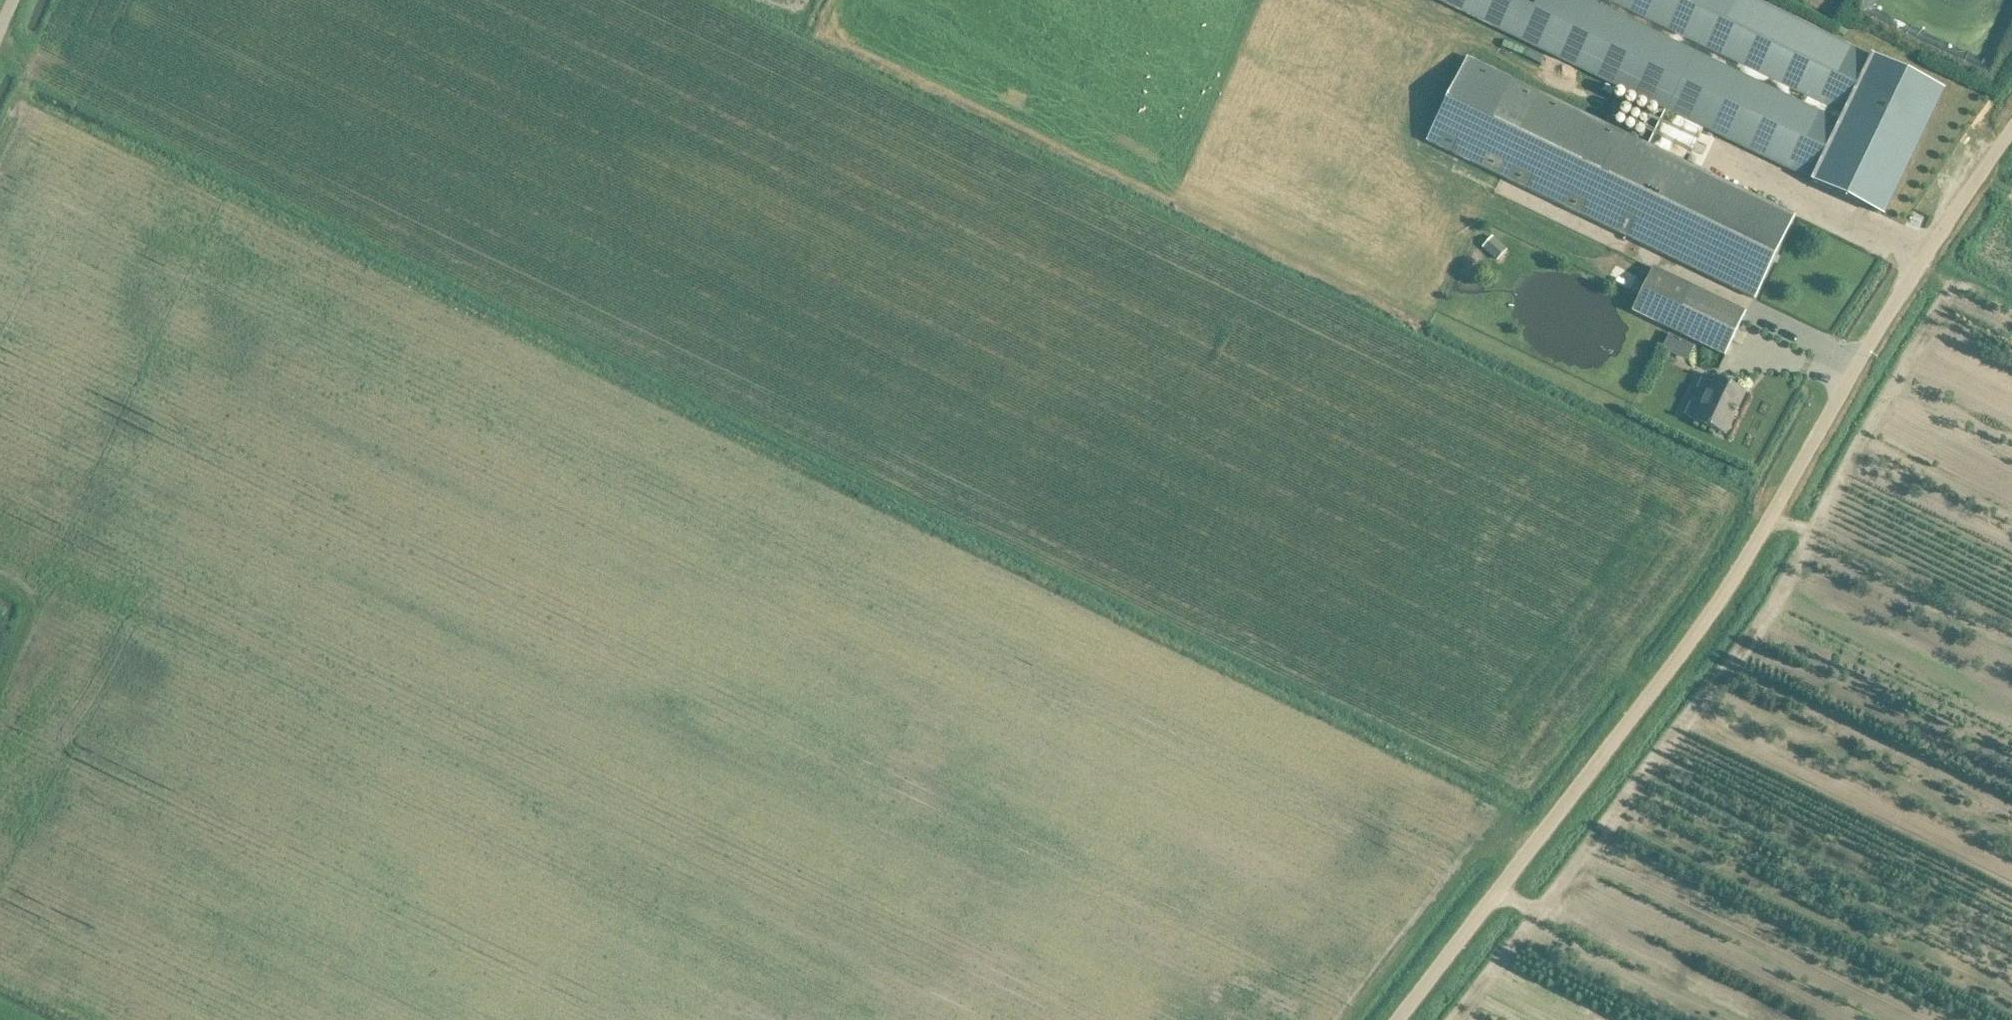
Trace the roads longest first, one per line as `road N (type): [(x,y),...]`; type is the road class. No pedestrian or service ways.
road 1 (unclassified): [(1398,1019),(1695,633),(2011,131)]

